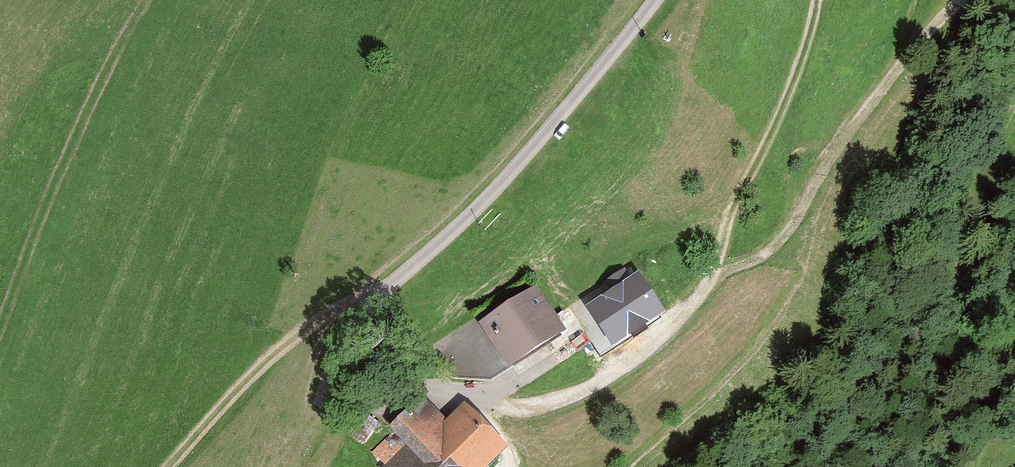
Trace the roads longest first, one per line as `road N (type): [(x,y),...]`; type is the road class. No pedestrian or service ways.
road 1 (track): [(569,349),(509,386),(471,394),(362,385),(340,354),(370,299),(471,215),(654,0)]
road 2 (track): [(817,0),(798,68),(733,205),(712,276),(680,326),(563,397),(506,406),(471,394)]
road 3 (track): [(712,276),(769,251),(787,232),(893,76),(962,0)]
road 4 (track): [(370,299),(329,311),(289,342),(171,466)]

